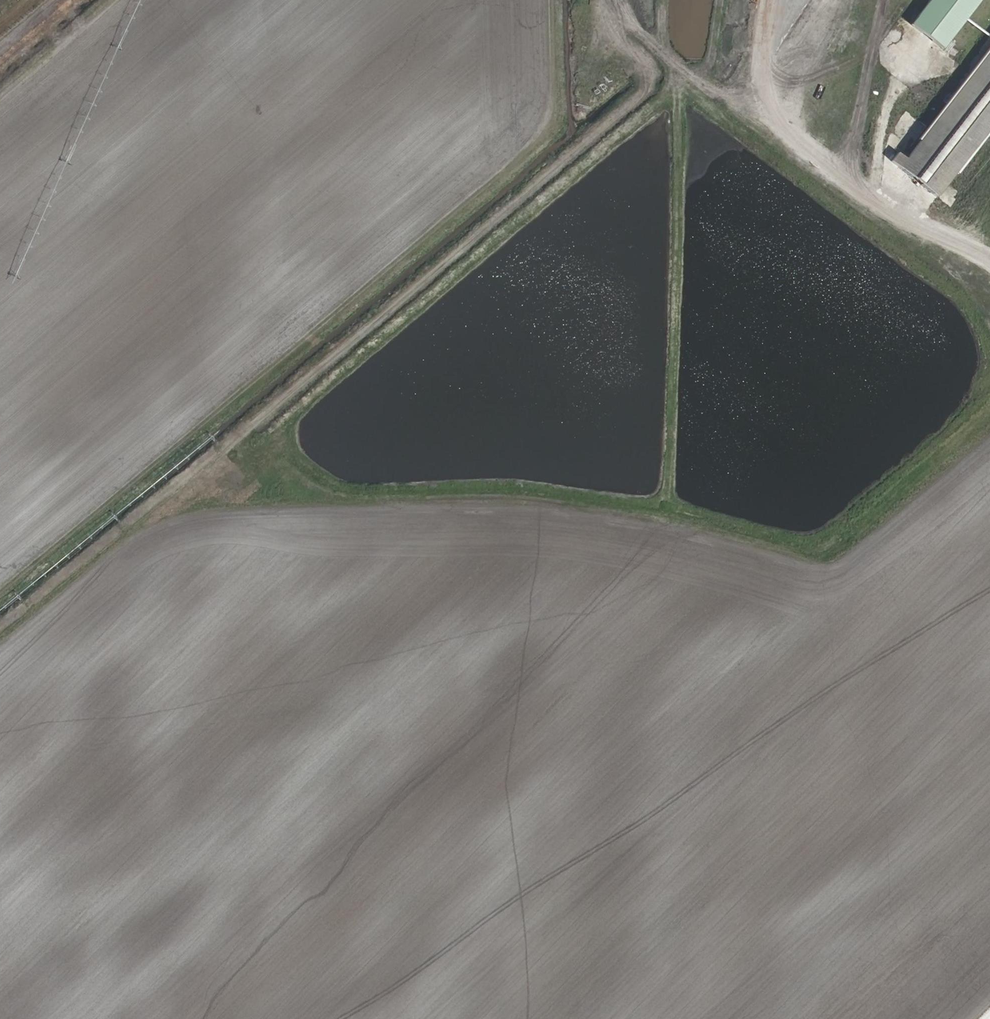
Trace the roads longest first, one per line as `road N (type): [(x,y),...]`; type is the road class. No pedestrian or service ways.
road 1 (track): [(636,33),(657,58),(653,82),(627,113),(0,635)]
road 2 (track): [(768,0),(762,83),(777,122),(908,224),(989,269)]

